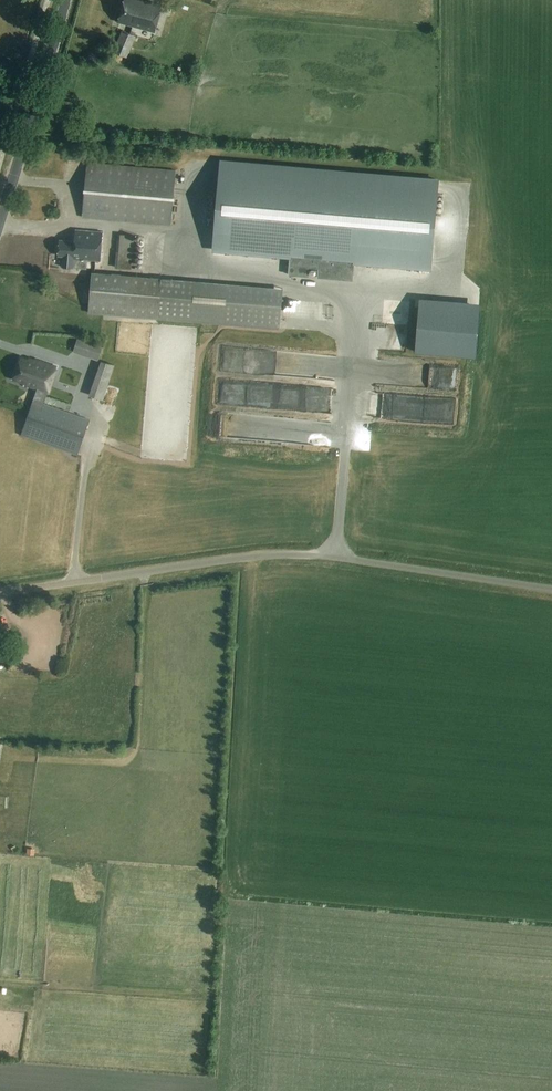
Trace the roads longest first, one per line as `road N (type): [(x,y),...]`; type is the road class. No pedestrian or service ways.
road 1 (unclassified): [(551,589),(297,554),(0,592)]
road 2 (primary): [(11,186),(64,0)]

